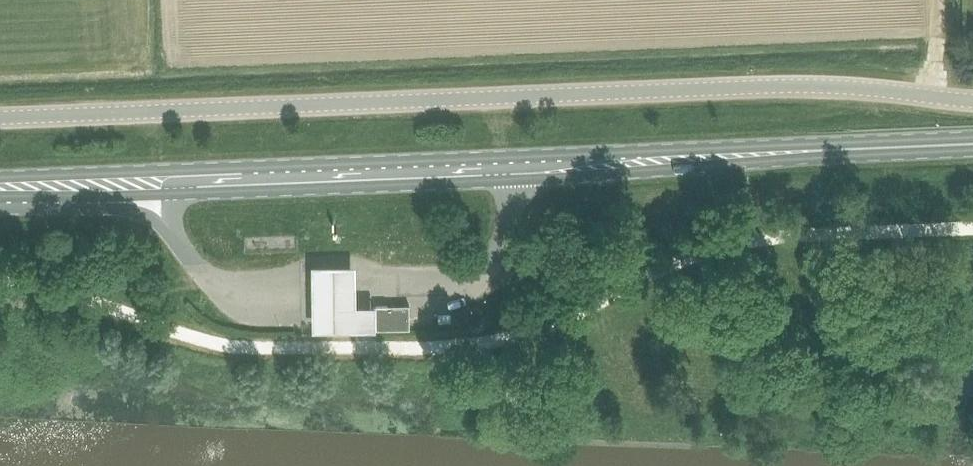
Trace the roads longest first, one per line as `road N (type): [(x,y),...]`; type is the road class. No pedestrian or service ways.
road 1 (unclassified): [(0,118),(767,88),(873,89),(972,103)]
road 2 (primary): [(0,187),(972,145)]

